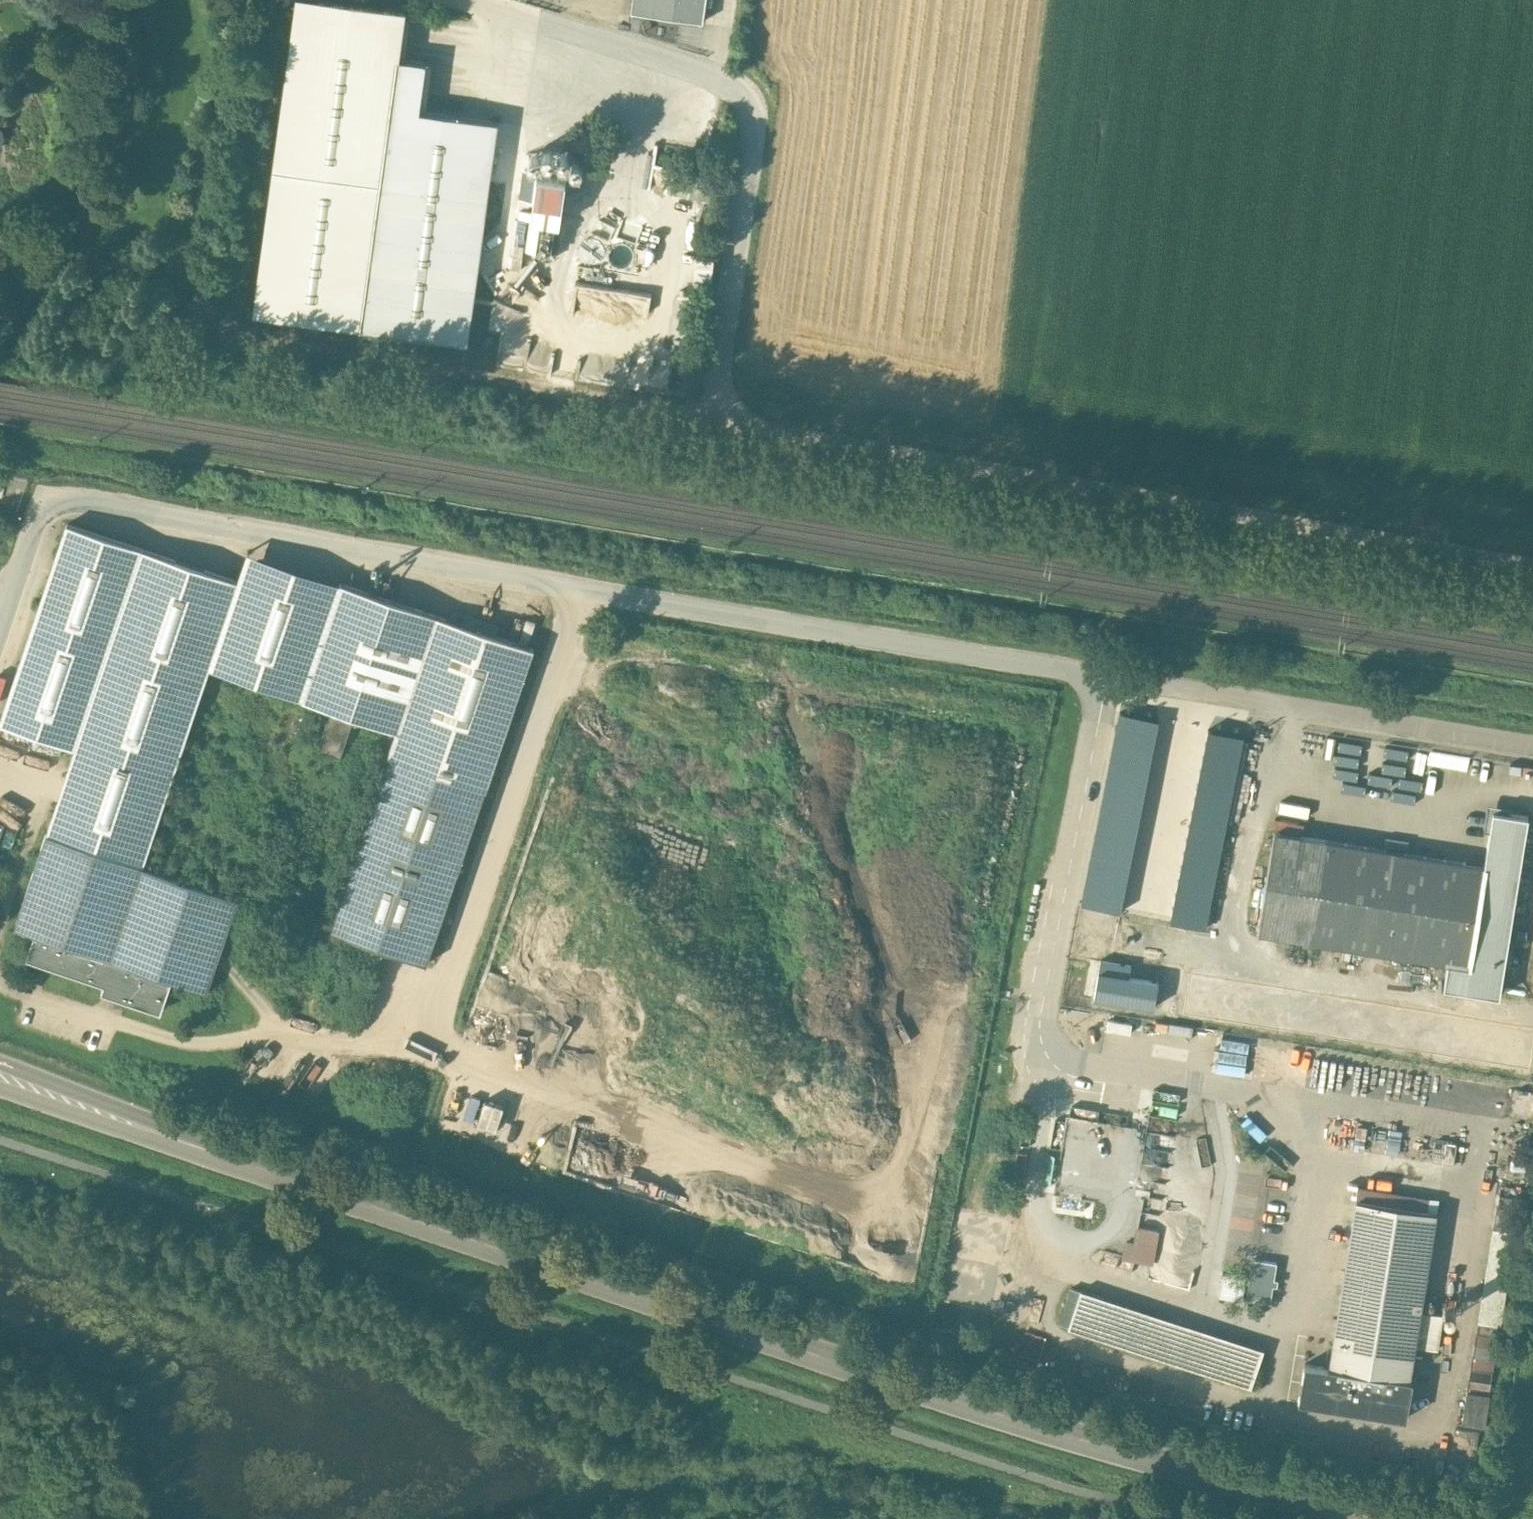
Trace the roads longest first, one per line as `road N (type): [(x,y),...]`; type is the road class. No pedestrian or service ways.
road 1 (unclassified): [(1532,745),(1107,678),(86,497),(63,497),(42,511),(0,630)]
road 2 (secondary): [(1364,1518),(1199,1476),(481,1244),(0,1073)]
road 3 (unclassified): [(480,0),(695,62),(737,94),(753,131),(717,416),(1532,564)]

